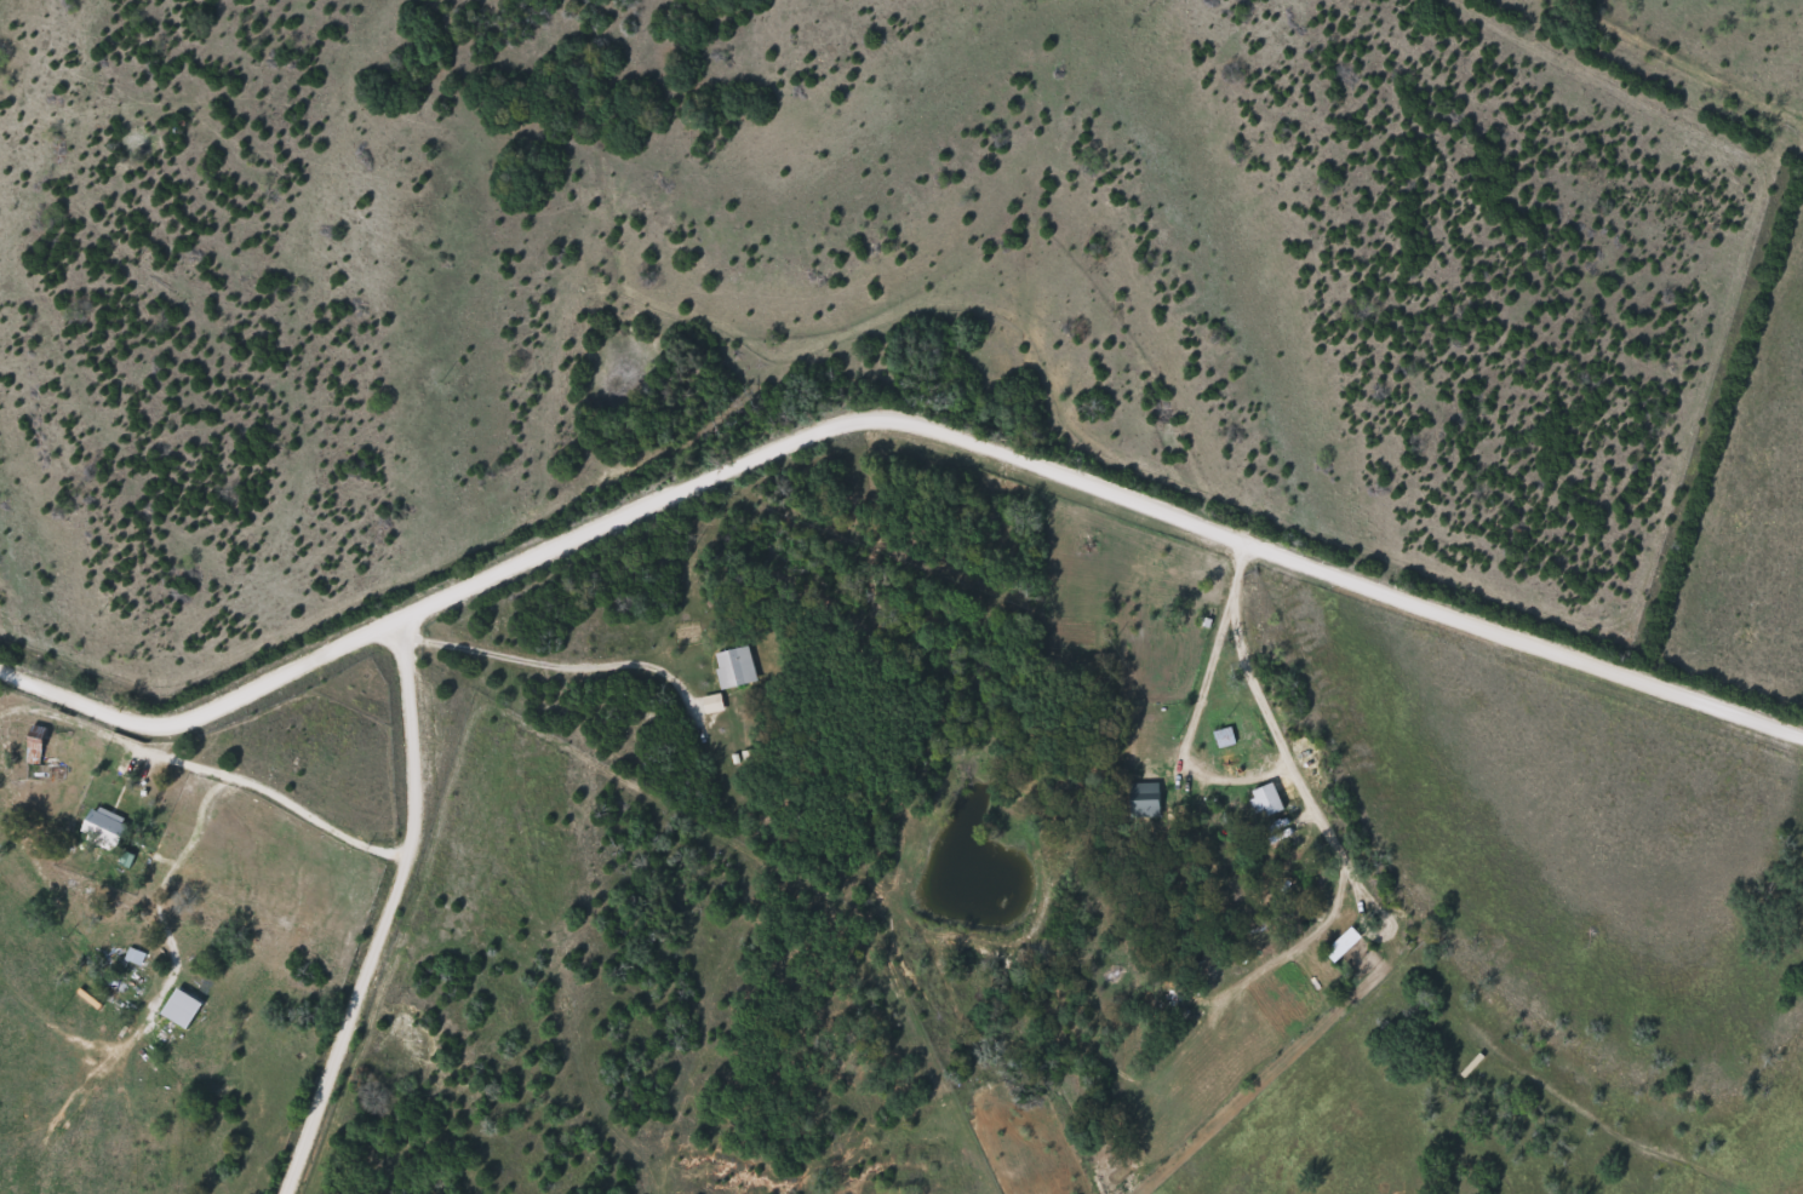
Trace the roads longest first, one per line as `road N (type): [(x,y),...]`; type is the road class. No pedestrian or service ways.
road 1 (residential): [(1802,739),(871,413),(808,426),(199,718),(162,728),(133,722),(0,672)]
road 2 (residential): [(401,620),(412,827),(286,1193)]

